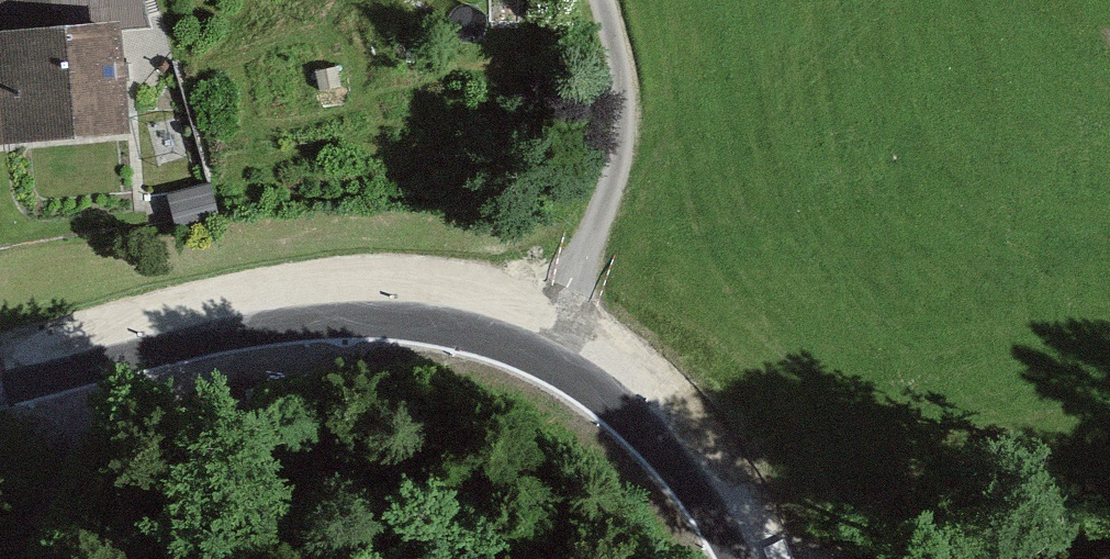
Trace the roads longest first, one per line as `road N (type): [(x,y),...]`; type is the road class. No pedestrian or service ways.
road 1 (tertiary): [(0,373),(167,332),(383,298),(454,302),(547,335)]
road 2 (unclassified): [(600,0),(615,52),(623,139),(547,335)]
road 3 (tertiary): [(547,335),(623,382),(697,458),(759,558)]
road 4 (track): [(6,558),(154,391),(167,332)]

